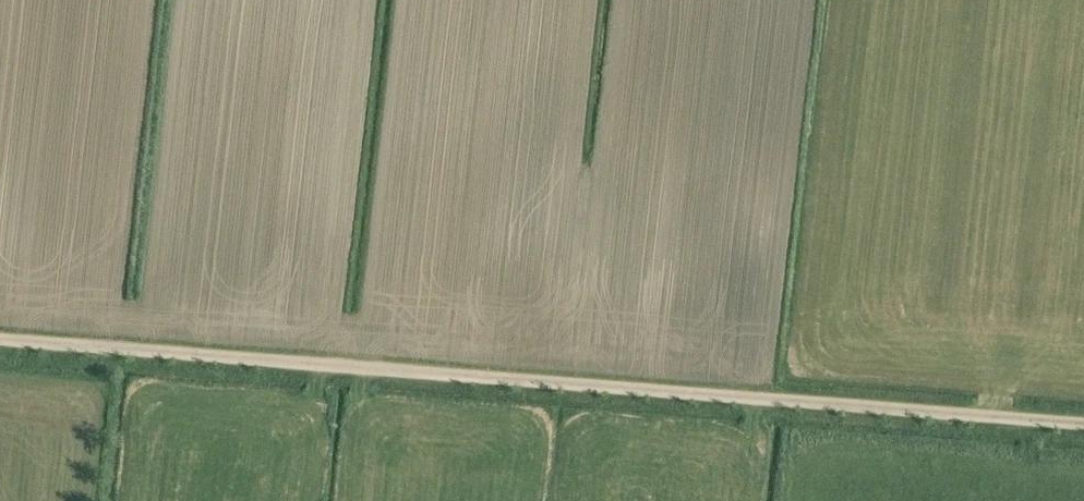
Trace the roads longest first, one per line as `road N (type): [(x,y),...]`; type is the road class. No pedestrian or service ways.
road 1 (track): [(0,340),(1083,425)]

